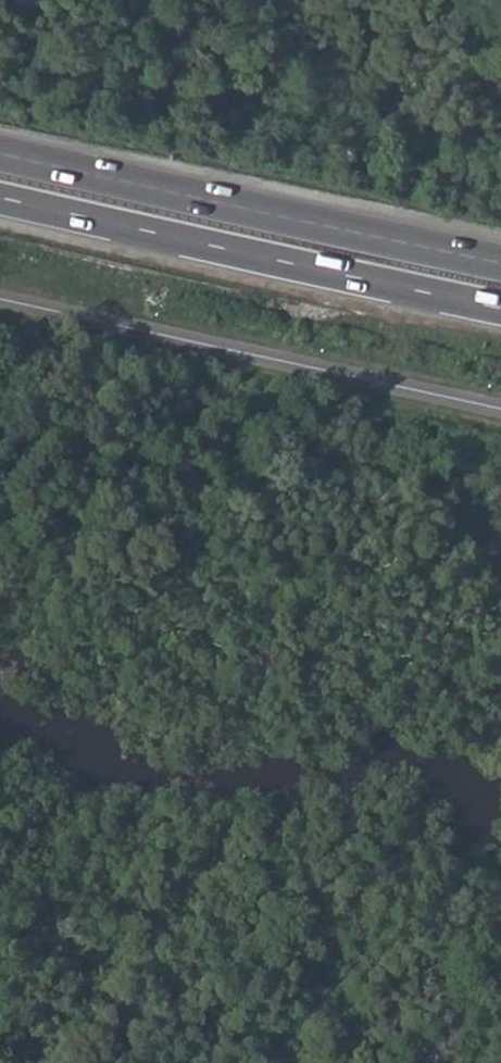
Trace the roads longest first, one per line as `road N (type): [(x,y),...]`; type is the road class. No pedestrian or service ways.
road 1 (trunk): [(0,197),(500,307)]
road 2 (trunk): [(500,261),(0,153)]

